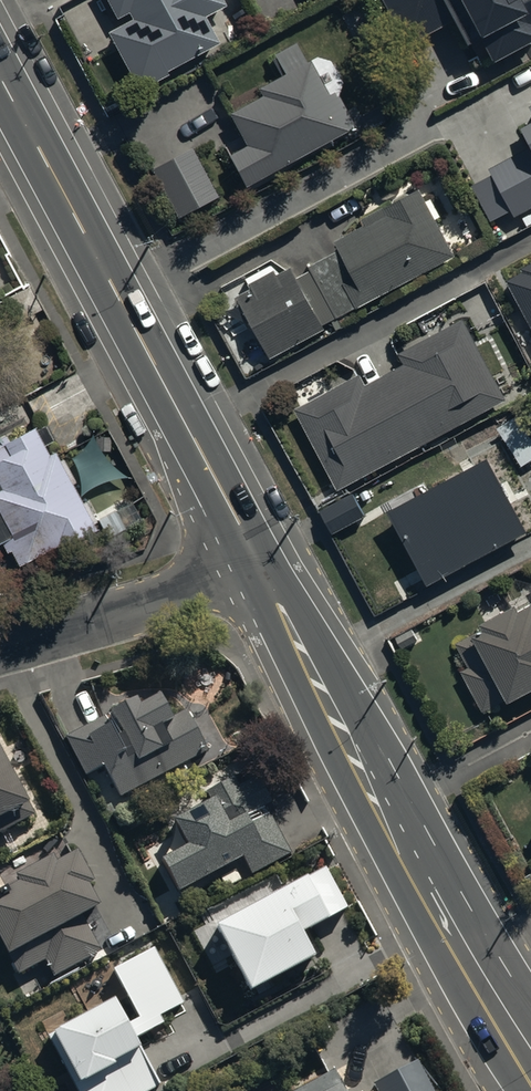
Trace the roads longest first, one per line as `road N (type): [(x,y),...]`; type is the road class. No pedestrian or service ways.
road 1 (secondary): [(0,71),(265,569)]
road 2 (secondary): [(265,569),(350,746),(530,1052)]
road 3 (residential): [(0,644),(265,569)]

